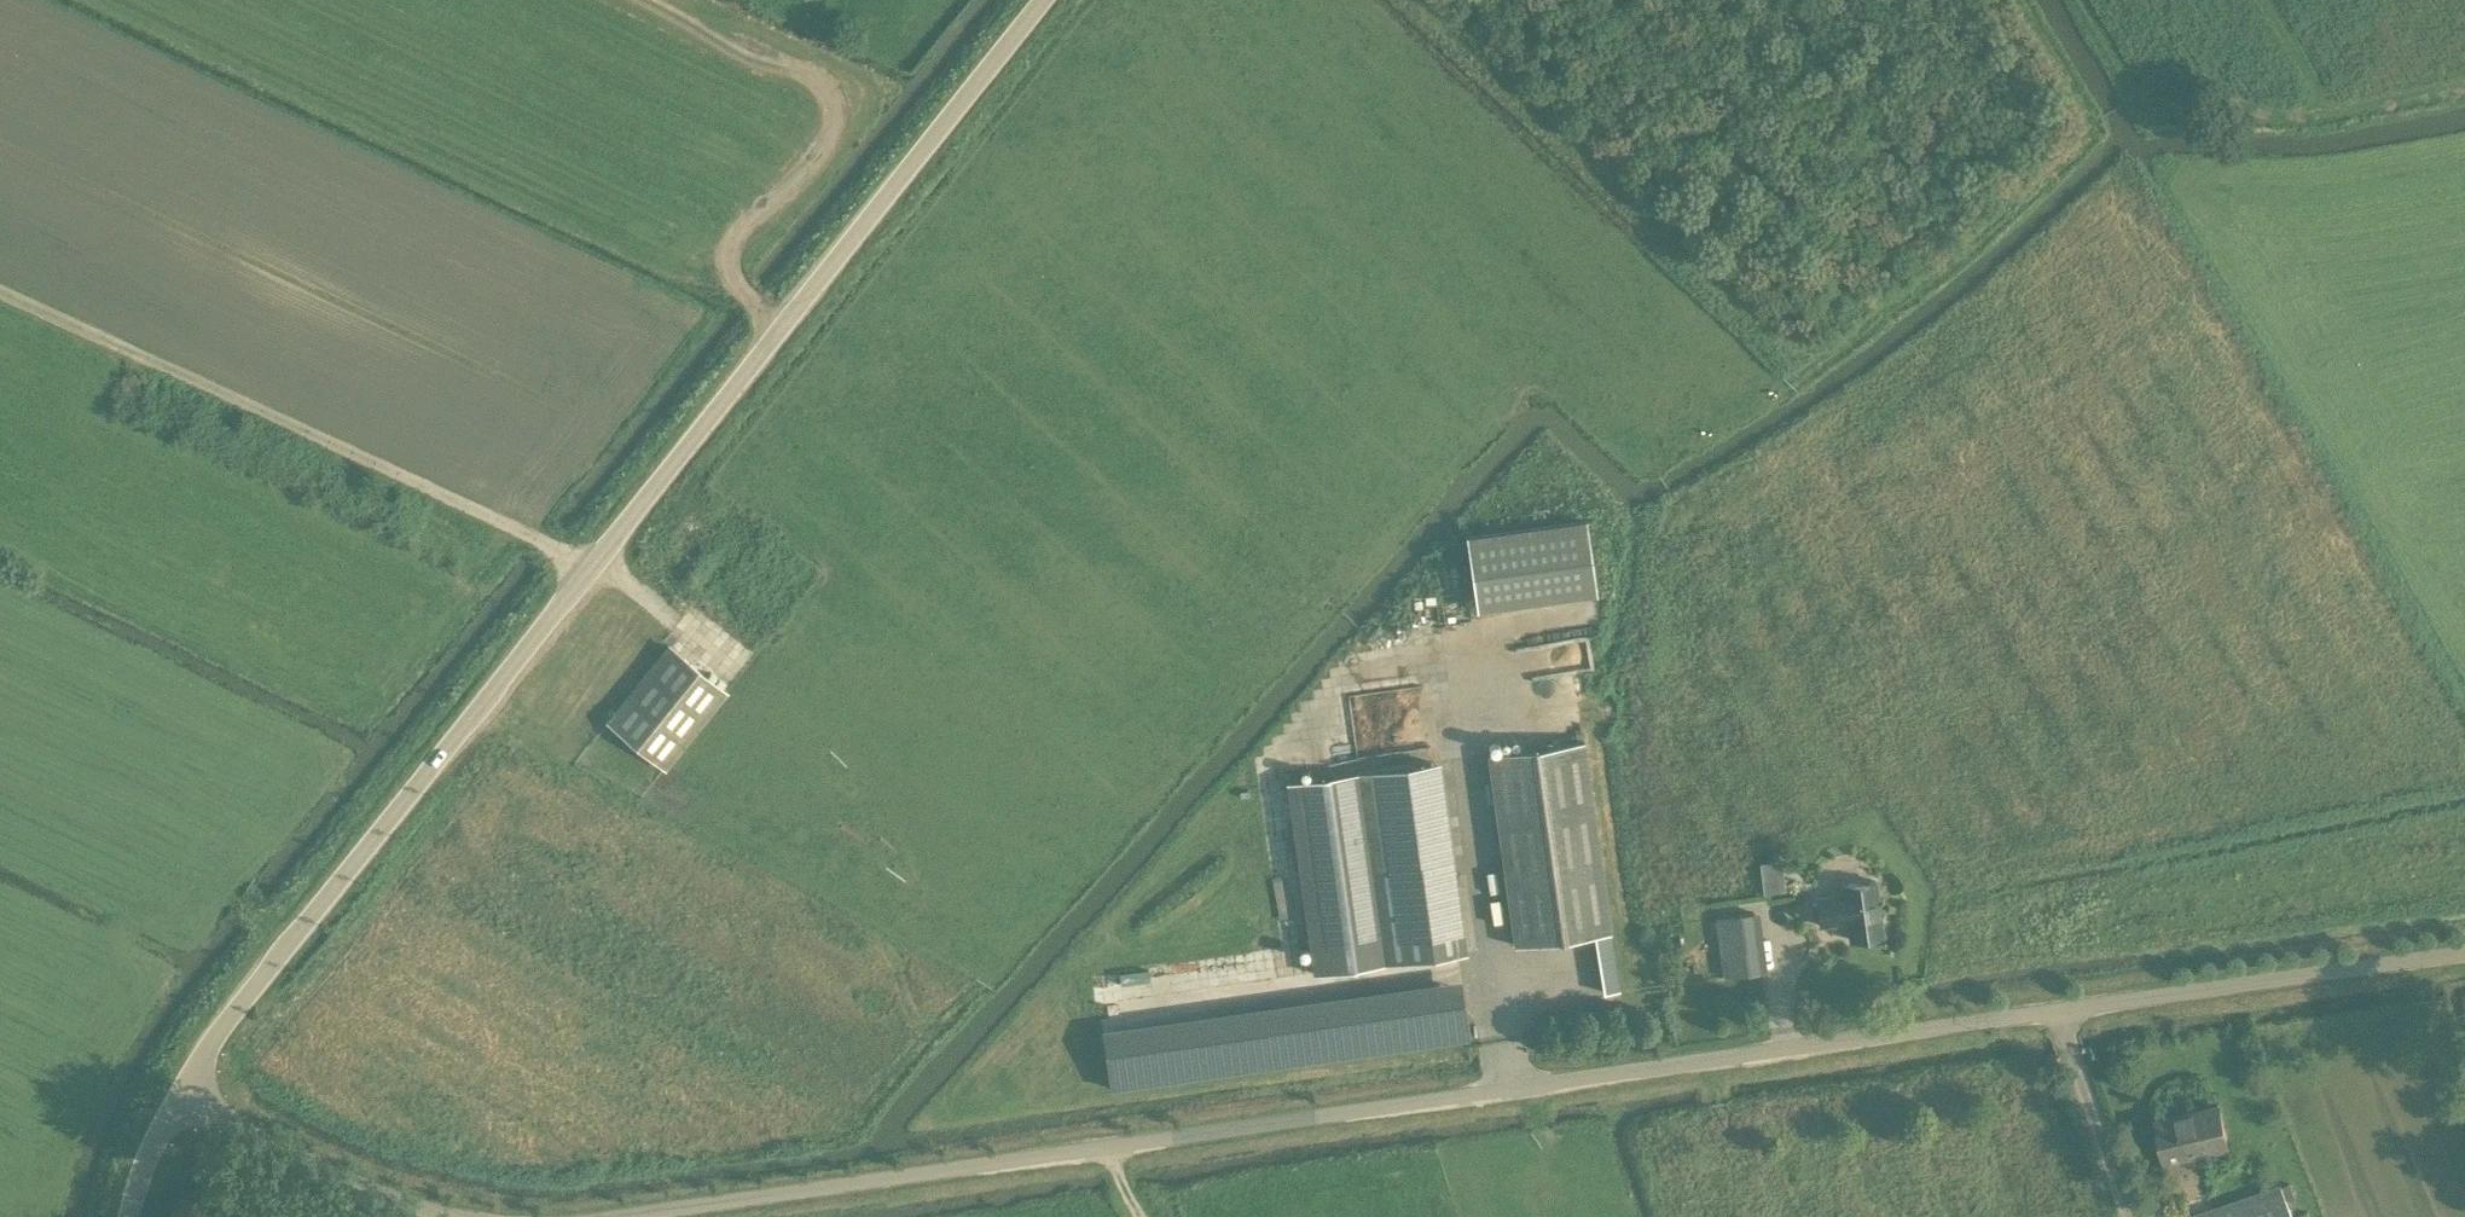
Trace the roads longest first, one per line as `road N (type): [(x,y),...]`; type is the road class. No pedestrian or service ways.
road 1 (unclassified): [(655,1216),(2464,954)]
road 2 (unclassified): [(190,1080),(1050,0)]
road 3 (unclassified): [(190,1080),(328,1176),(418,1214),(465,1216)]
road 4 (unclassified): [(130,1216),(190,1080)]

